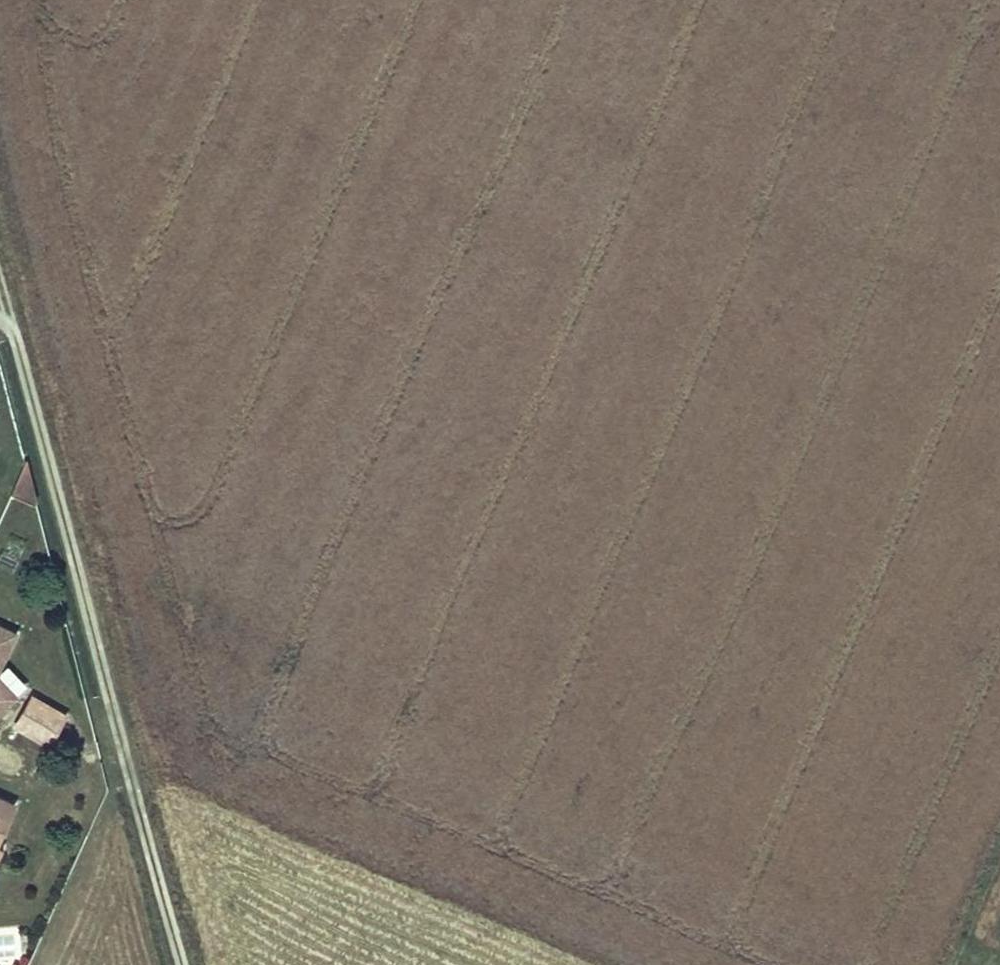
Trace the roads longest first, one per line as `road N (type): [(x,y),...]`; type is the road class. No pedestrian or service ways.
road 1 (track): [(0,288),(182,964)]

